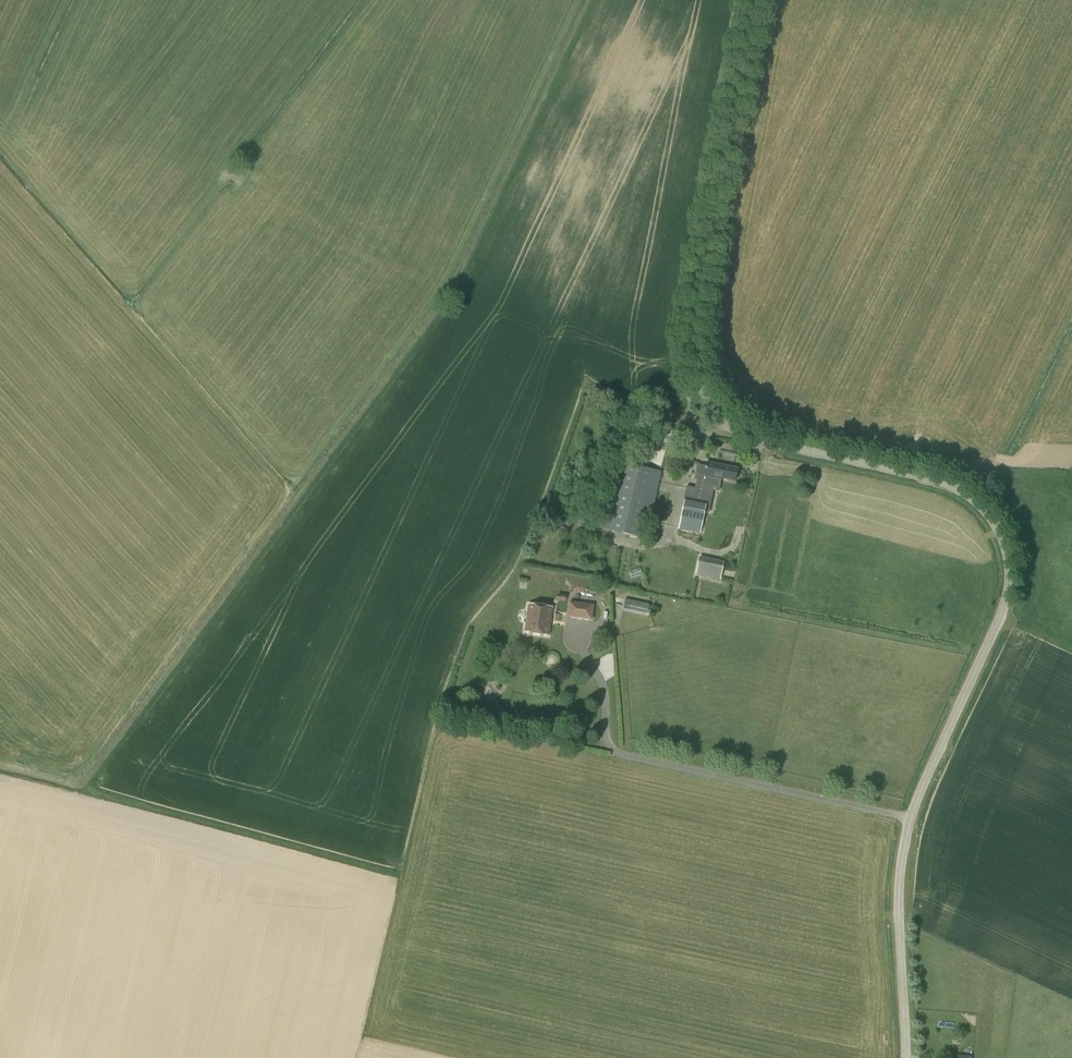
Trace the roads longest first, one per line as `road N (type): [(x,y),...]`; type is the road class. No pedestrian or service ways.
road 1 (unclassified): [(907,1057),(897,916),(905,835),(999,617),(1009,584),(1004,548),(993,519),(967,495),(903,471),(758,442),(720,420),(697,388),(694,313),(755,0)]

